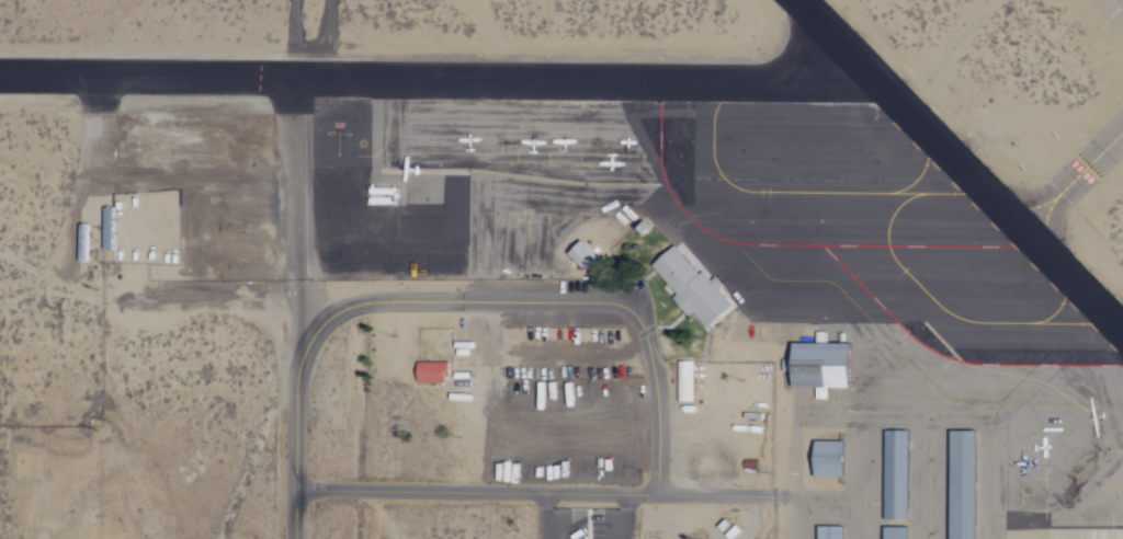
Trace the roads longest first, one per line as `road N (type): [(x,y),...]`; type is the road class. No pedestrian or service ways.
road 1 (residential): [(293,538),(300,356),(327,319),(364,301),(601,302),(625,311),(643,332),(654,380),(656,494)]
road 2 (residential): [(293,494),(656,494)]

